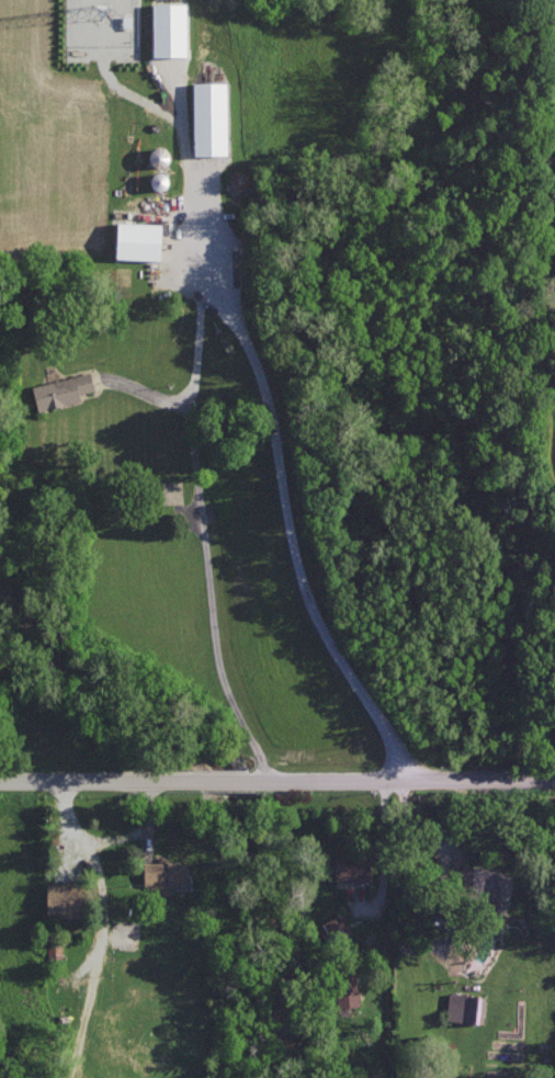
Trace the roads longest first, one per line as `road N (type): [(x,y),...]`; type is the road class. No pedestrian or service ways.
road 1 (tertiary): [(0,781),(554,777)]

